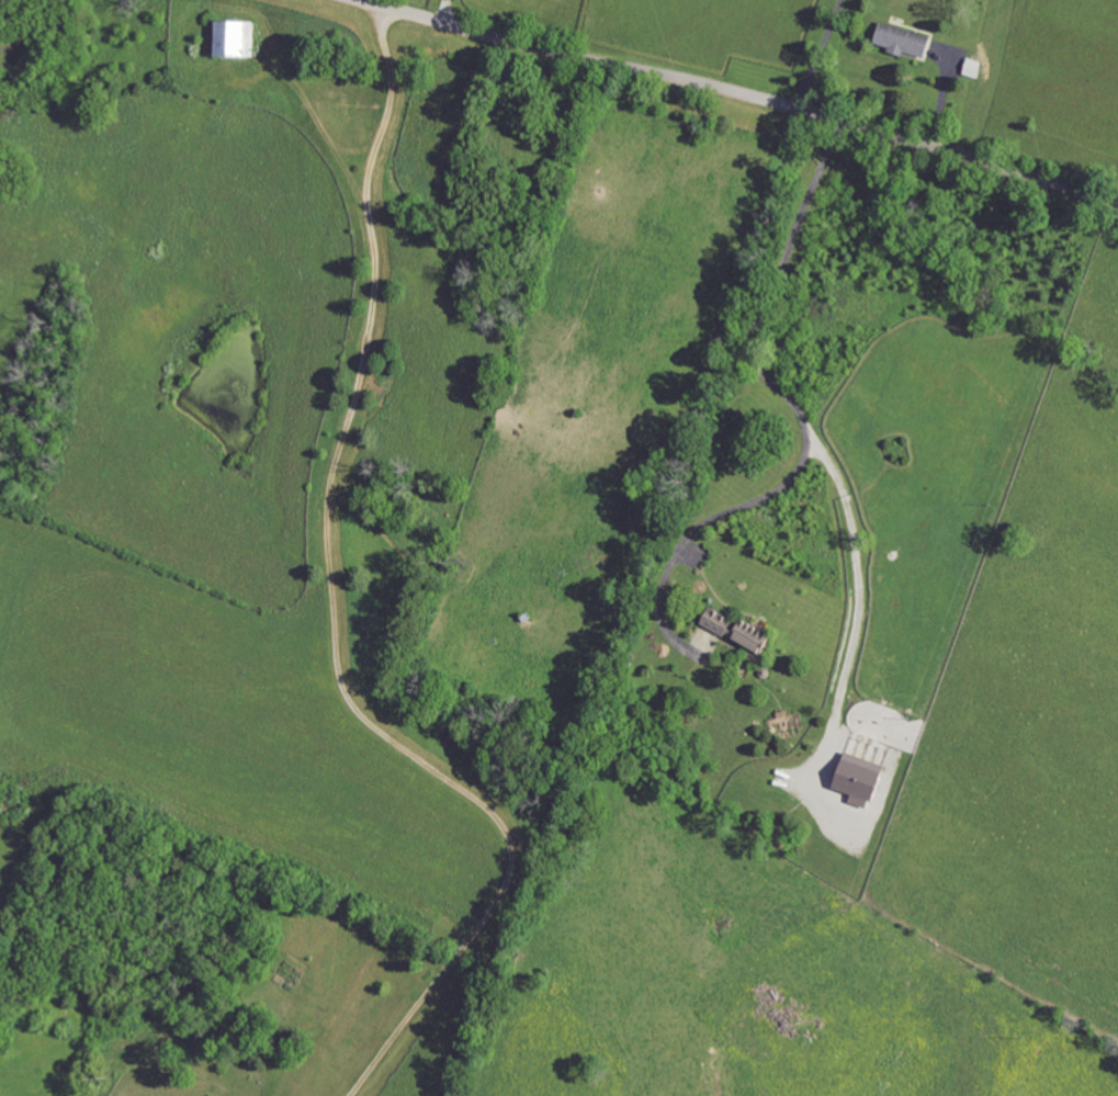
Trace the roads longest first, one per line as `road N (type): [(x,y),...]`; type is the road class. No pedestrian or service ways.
road 1 (residential): [(357,0),(809,112),(1117,207)]

